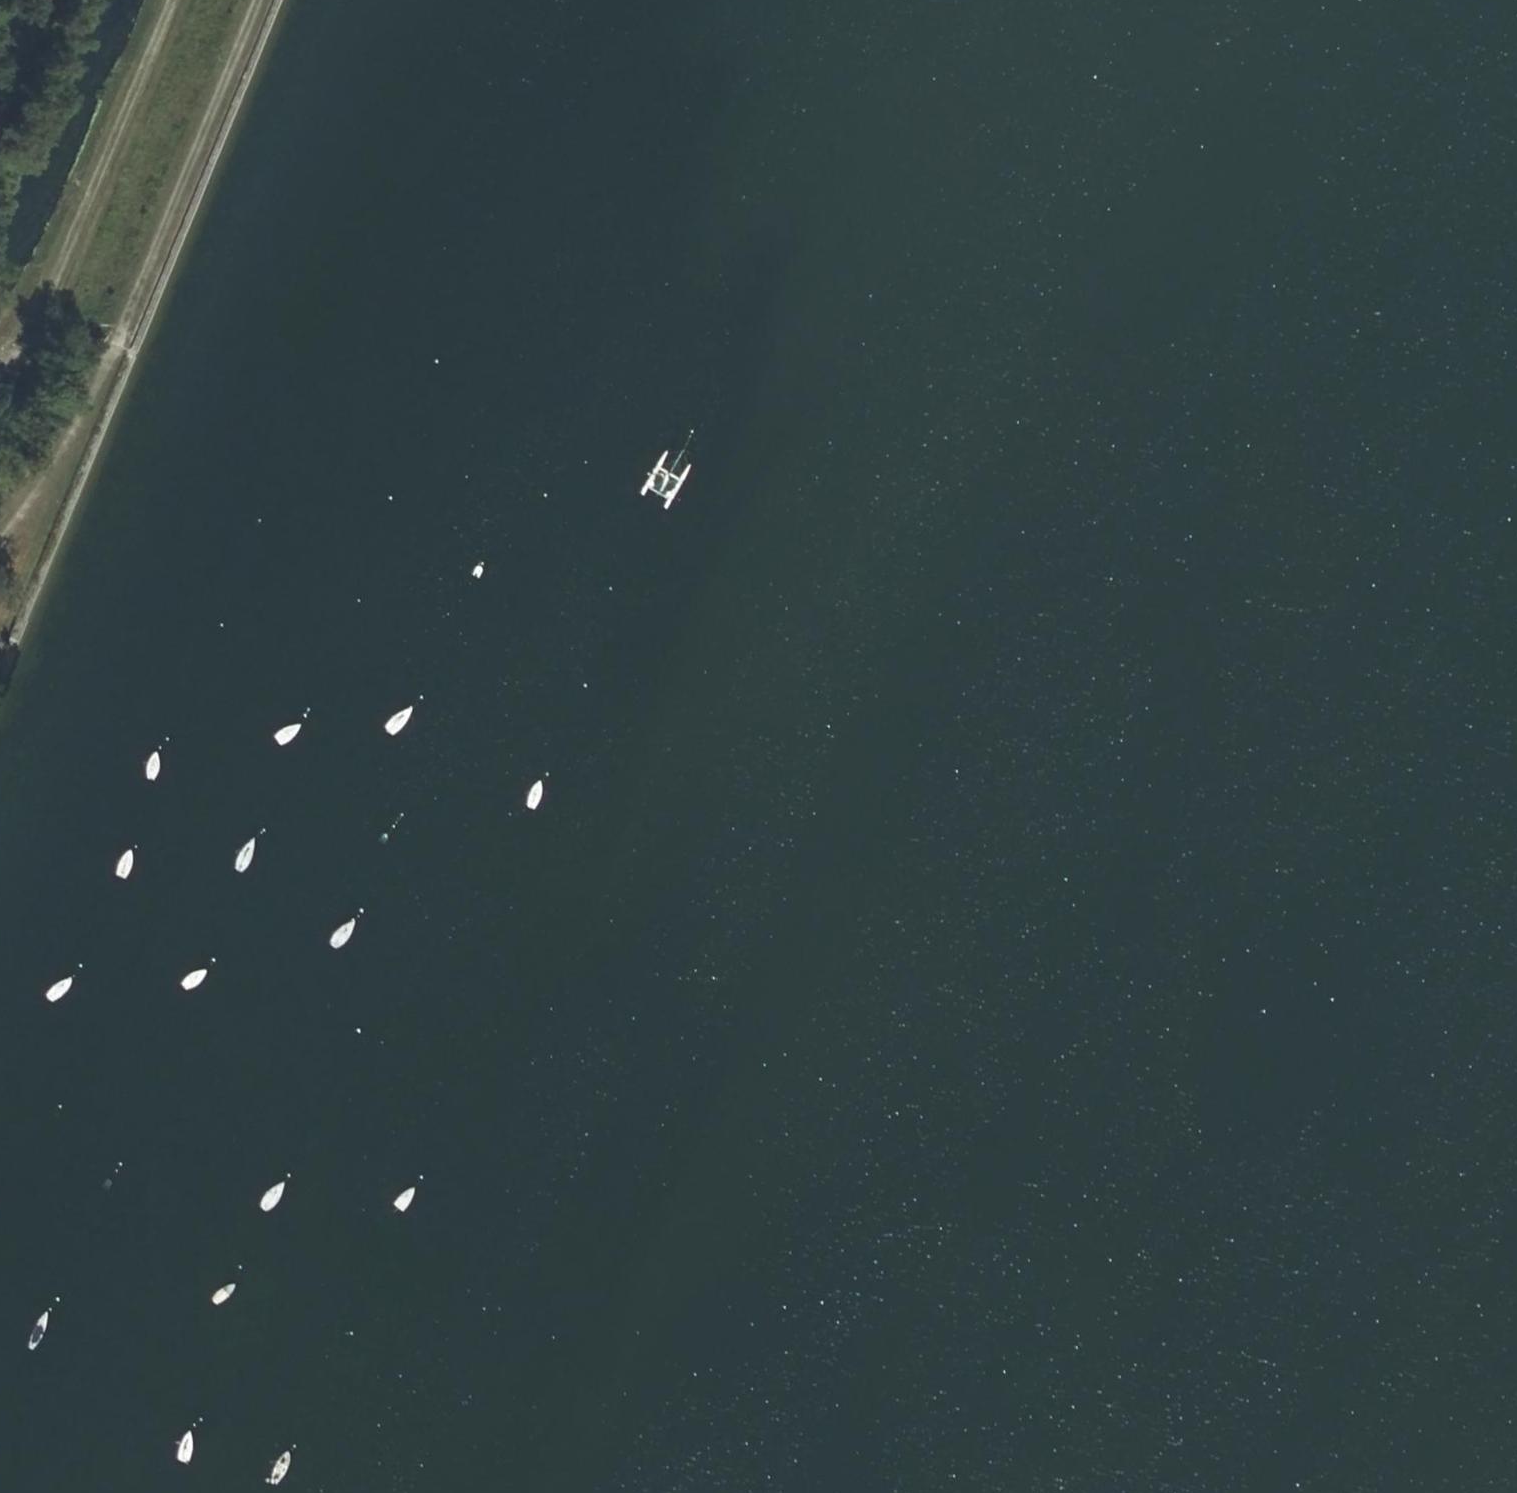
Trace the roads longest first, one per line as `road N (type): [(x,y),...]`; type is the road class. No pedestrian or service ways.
road 1 (track): [(0,528),(68,436),(112,348),(253,0)]
road 2 (track): [(172,0),(40,321)]

